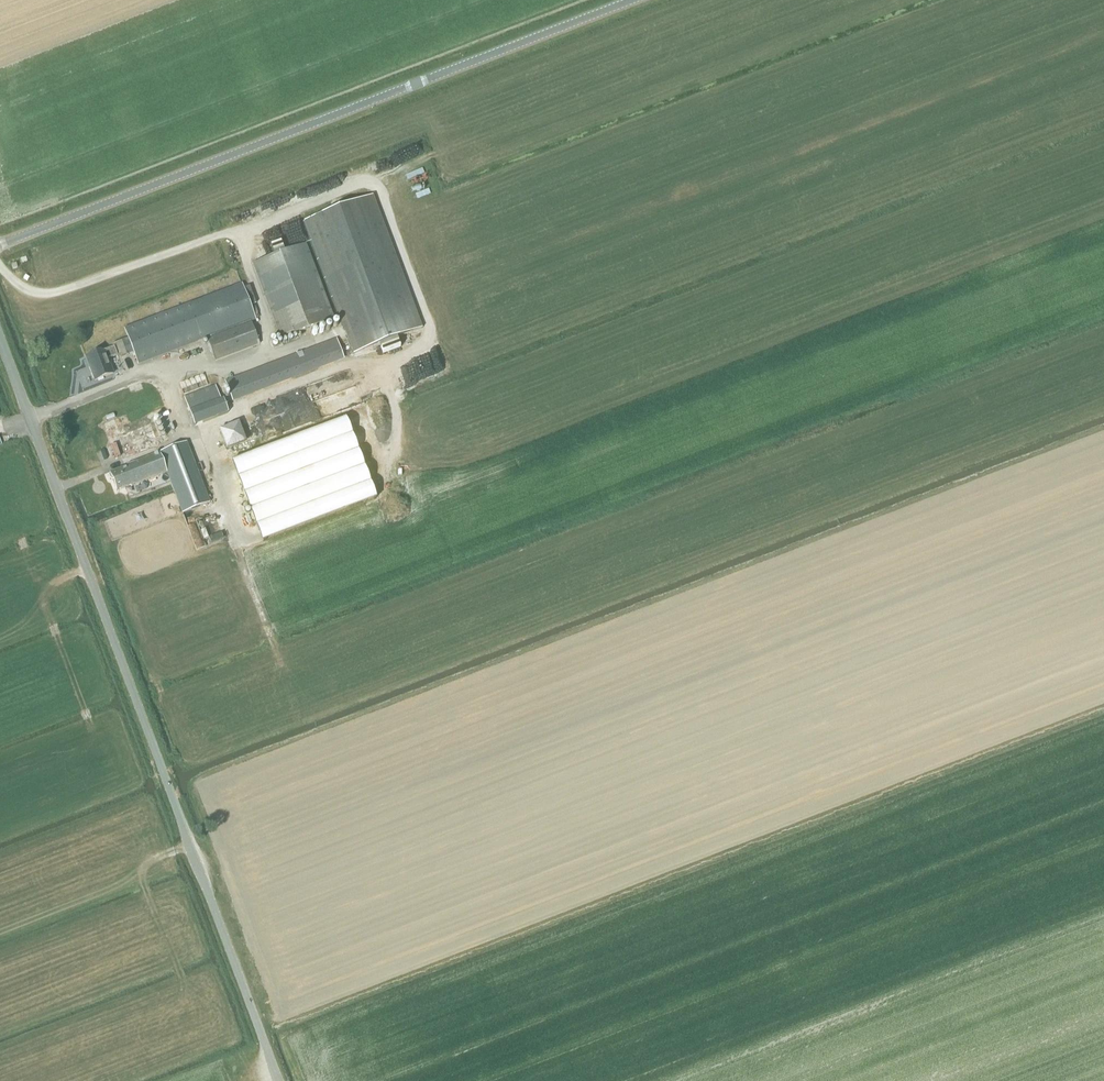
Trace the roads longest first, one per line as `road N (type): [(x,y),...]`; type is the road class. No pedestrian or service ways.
road 1 (unclassified): [(278,1080),(0,338)]
road 2 (tertiary): [(0,246),(636,0)]

